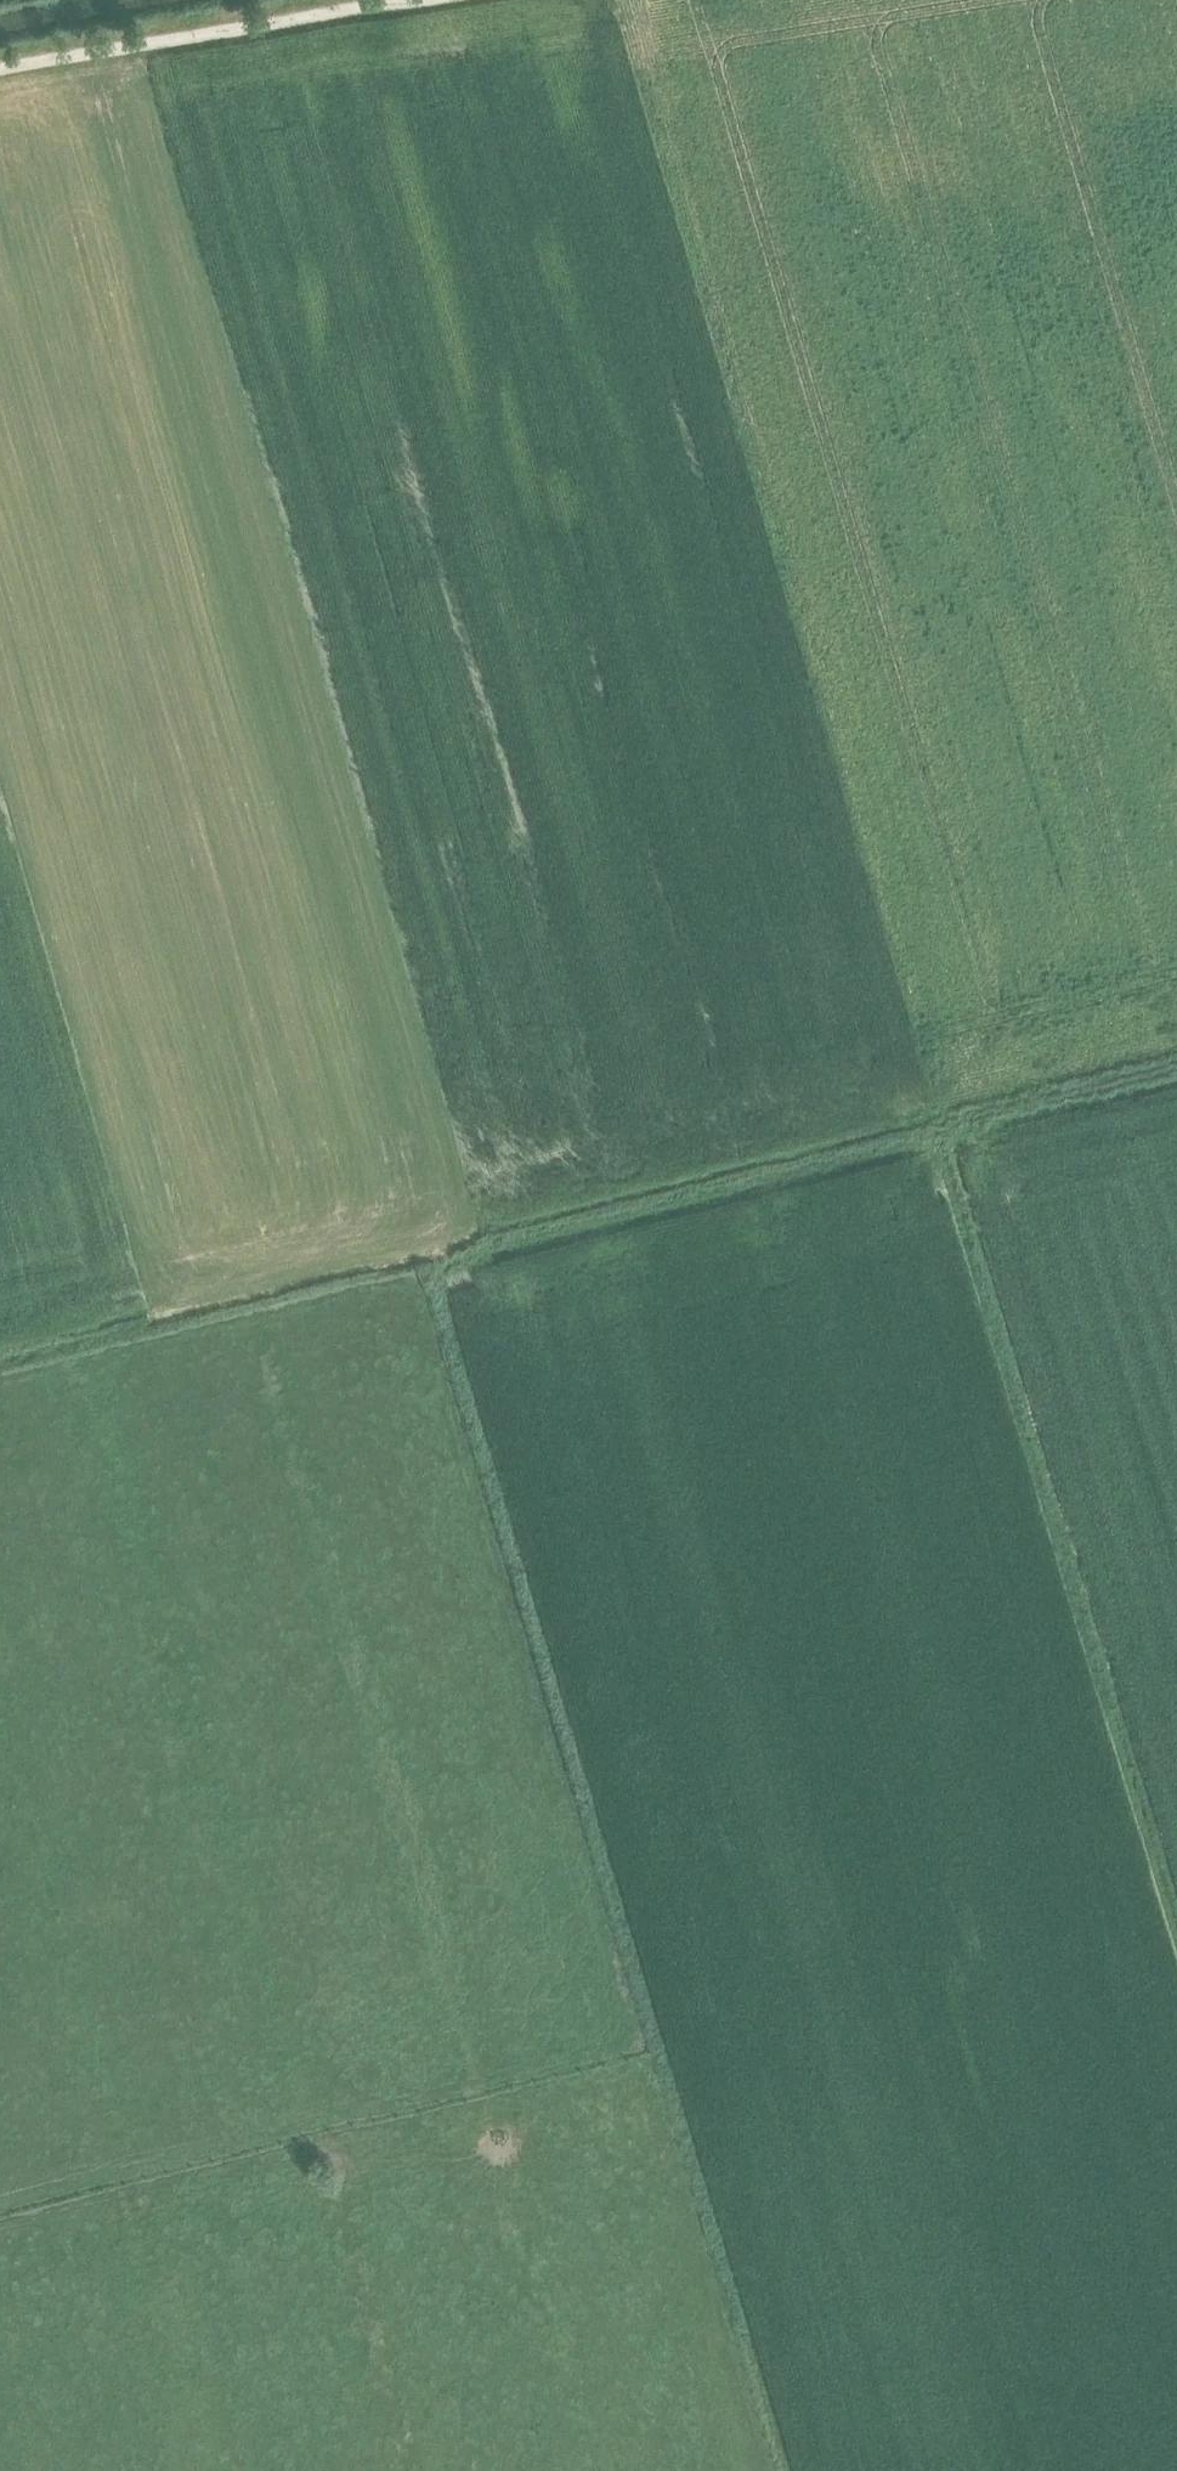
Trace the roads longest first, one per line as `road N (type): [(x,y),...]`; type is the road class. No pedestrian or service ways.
road 1 (unclassified): [(0,71),(408,0)]

